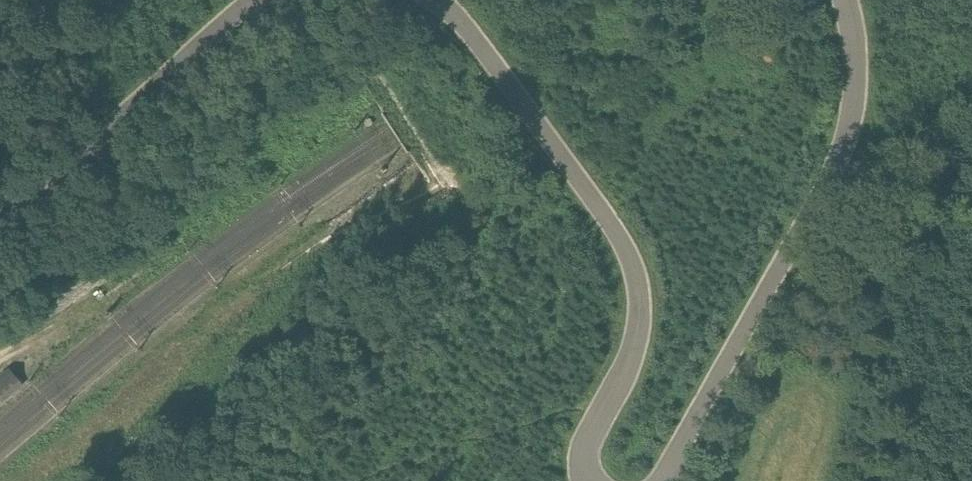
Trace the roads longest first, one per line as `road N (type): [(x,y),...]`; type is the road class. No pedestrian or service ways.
road 1 (unclassified): [(581,480),(582,454),(628,363),(636,318),(629,265),(576,180),(431,0)]
road 2 (unclassified): [(844,0),(854,93),(844,147),(666,480)]
road 3 (unclassified): [(246,0),(0,206)]

